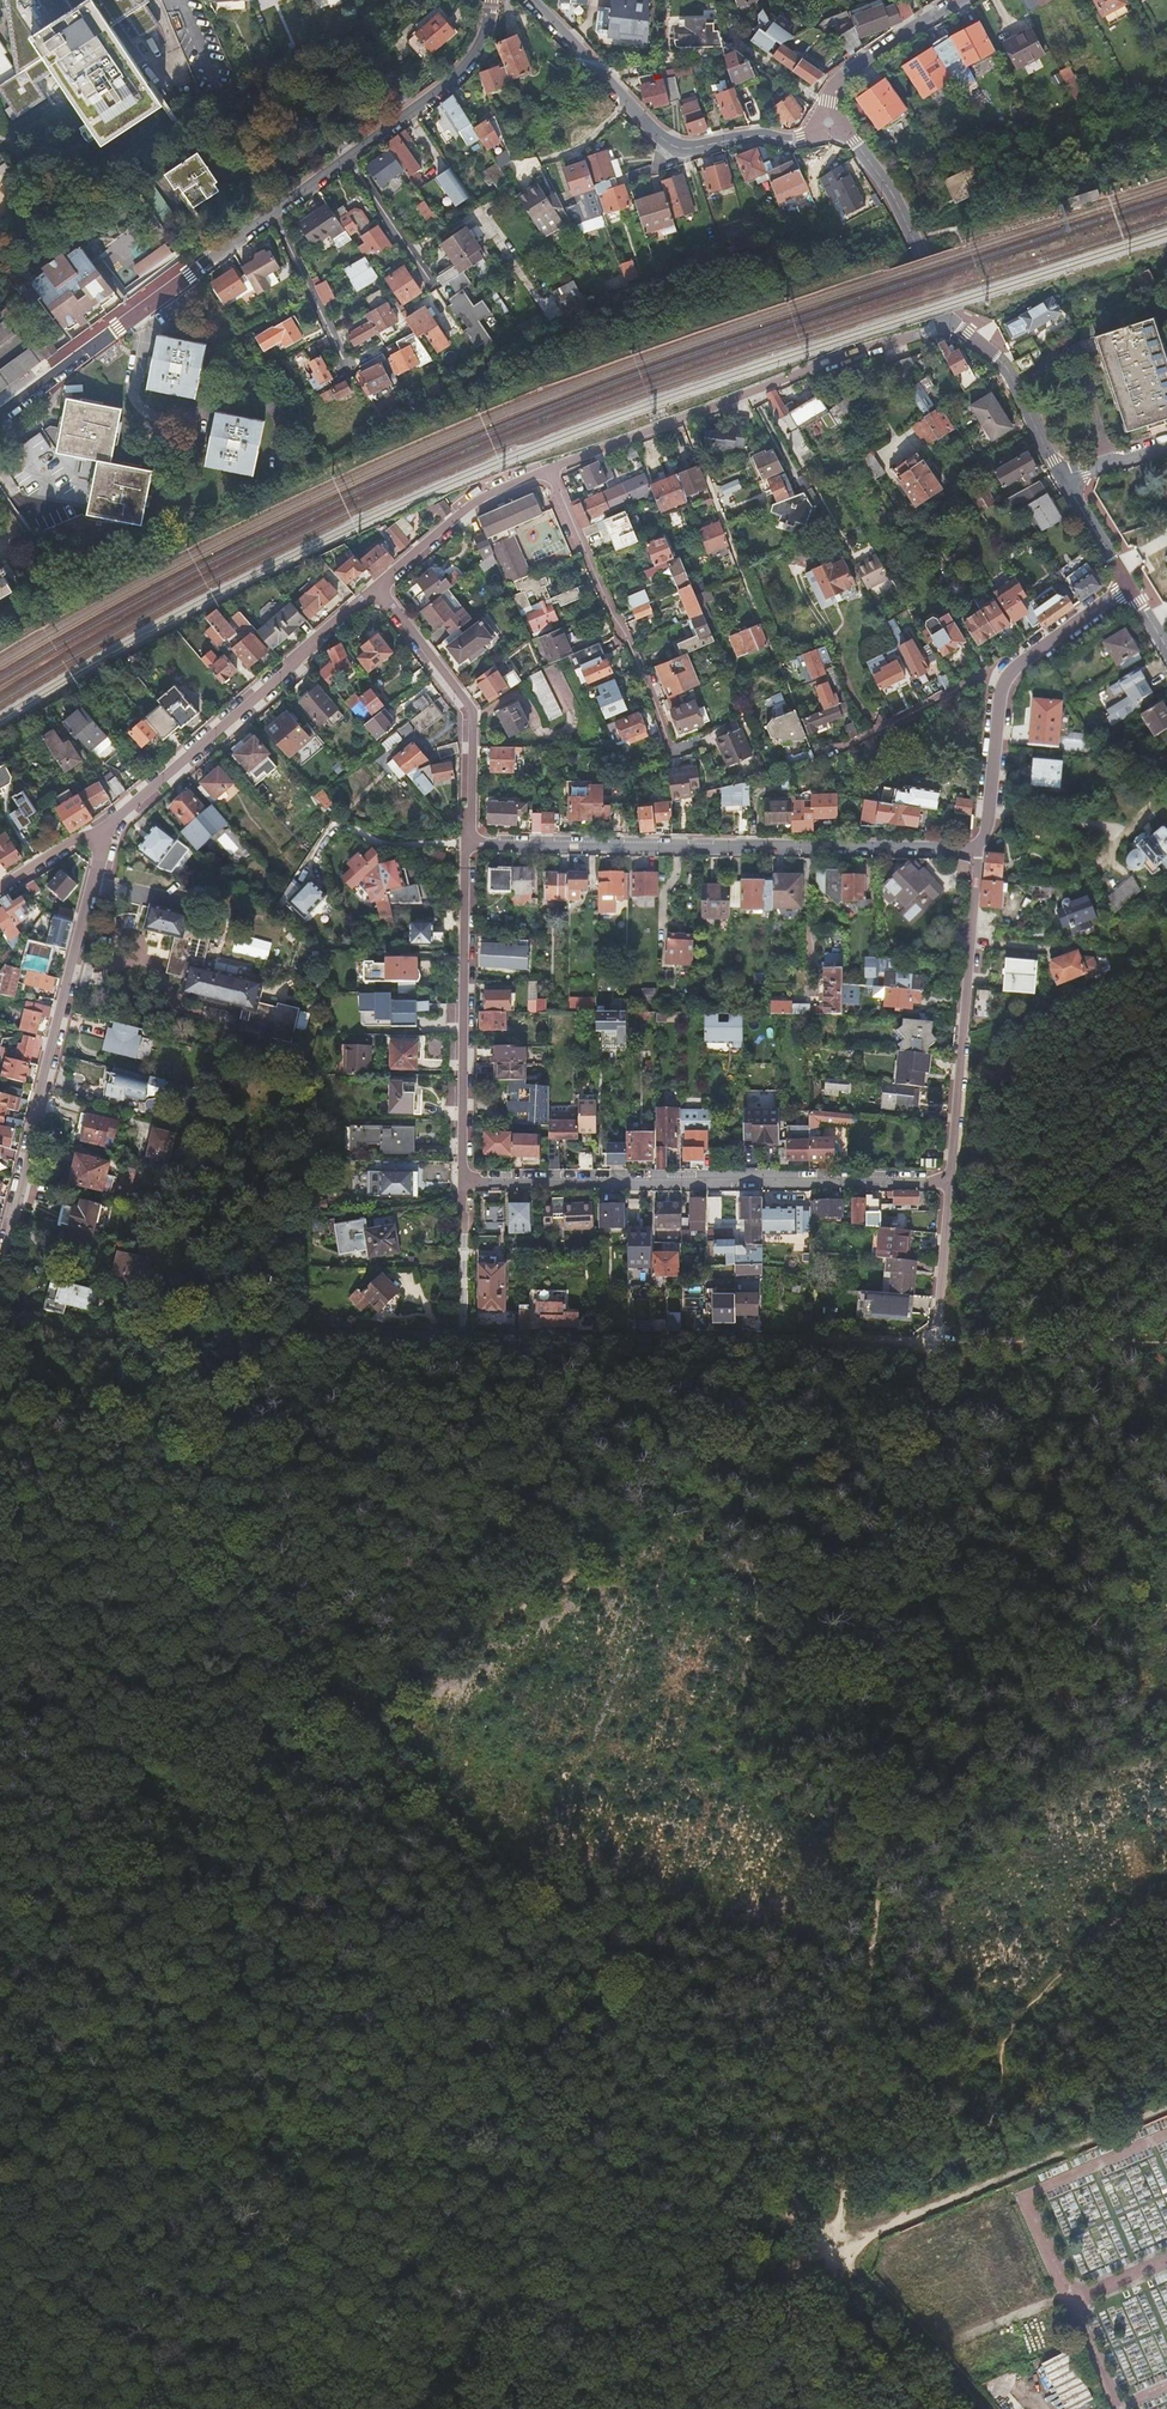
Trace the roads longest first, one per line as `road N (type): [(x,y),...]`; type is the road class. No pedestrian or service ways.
road 1 (track): [(13,1336),(838,2246)]
road 2 (track): [(932,1359),(838,2246)]
road 3 (unclassified): [(1001,680),(852,747),(828,753),(811,746),(684,418)]
road 4 (unclassified): [(978,852),(466,841)]
road 5 (residential): [(457,1186),(951,1181)]
road 6 (residential): [(107,826),(0,1260)]
road 7 (track): [(838,2246),(468,2408)]
road 8 (residential): [(534,0),(670,145),(801,140),(829,123)]
road 9 (residential): [(107,826),(376,594)]
road 10 (residential): [(466,841),(457,1186)]
road 11 (residential): [(0,411),(271,214)]
road 12 (residential): [(978,852),(951,1181)]
road 13 (residential): [(947,321),(684,418)]
road 14 (residential): [(376,594),(471,730),(466,841)]
road 15 (track): [(1166,2101),(914,2210)]
road 16 (unclassified): [(545,472),(643,692)]
road 17 (residential): [(829,123),(854,141),(893,195),(947,321)]
road 18 (residential): [(347,159),(467,64),(481,44),(491,0)]
road 19 (track): [(838,2246),(984,2408)]
road 20 (residential): [(545,472),(462,516),(376,594)]
road 21 (residential): [(947,321),(1000,362),(1063,477)]
road 22 (residential): [(829,123),(837,82),(956,0)]
road 23 (residential): [(1001,680),(978,852)]
road 24 (unclassified): [(271,214),(349,364)]
road 25 (residential): [(951,1181),(932,1343)]
road 26 (track): [(838,2246),(827,2408)]
road 27 (residential): [(1129,589),(1030,651),(1001,680)]
road 28 (unclassified): [(347,159),(430,283)]
road 29 (residential): [(684,418),(545,472)]
road 30 (residential): [(1063,477),(1129,589)]
road 31 (residential): [(0,895),(107,826)]

